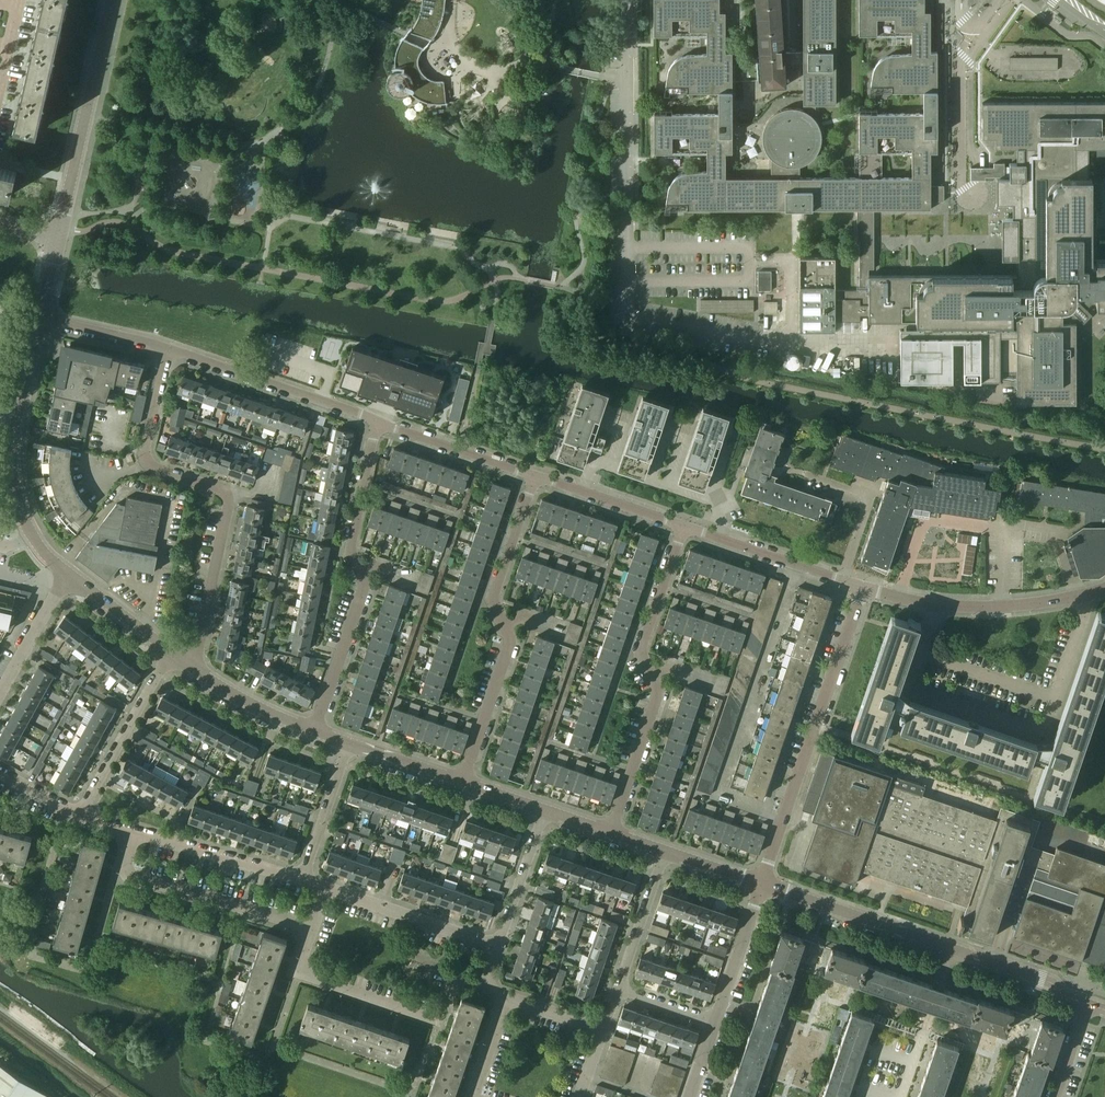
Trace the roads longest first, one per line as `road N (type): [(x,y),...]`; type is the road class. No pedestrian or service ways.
road 1 (residential): [(611,833),(657,698),(642,648),(684,526)]
road 2 (residential): [(314,731),(364,587),(352,548),(378,421)]
road 3 (residential): [(535,477),(495,596),(509,646),(463,782)]
road 4 (residential): [(761,885),(863,588)]
road 5 (residential): [(69,573),(31,534),(14,480),(14,437),(40,318)]
road 6 (residential): [(149,463),(229,499),(195,668)]
road 7 (residential): [(863,588),(969,607),(1034,604),(1104,588)]
road 8 (unclassified): [(58,238),(111,0)]
road 9 (residential): [(312,928),(132,876),(126,864),(134,832)]
road 10 (residential): [(168,348),(378,421)]
road 11 (residential): [(484,989),(453,984),(429,1017),(304,968)]
road 12 (residential): [(951,949),(761,885)]
road 13 (residential): [(80,817),(171,651)]
road 14 (residential): [(498,945),(325,890)]
road 15 (residential): [(302,882),(134,832)]
road 16 (residential): [(684,526),(842,580)]
road 17 (residential): [(378,421),(535,477)]
road 18 (residential): [(535,477),(684,526)]
road 19 (residential): [(951,949),(901,1096)]
road 20 (residential): [(842,580),(866,499),(805,473)]
road 21 (residential): [(1088,1004),(1051,982),(951,949)]
road 22 (residential): [(664,851),(618,990)]
road 23 (residential): [(350,744),(302,882)]
road 24 (residential): [(714,1023),(761,885)]
road 25 (residential): [(498,945),(544,810)]
road 26 (residential): [(0,689),(69,573)]
road 27 (residential): [(314,731),(195,668)]
road 28 (residential): [(40,318),(168,348)]
road 29 (residential): [(171,651),(69,573)]

